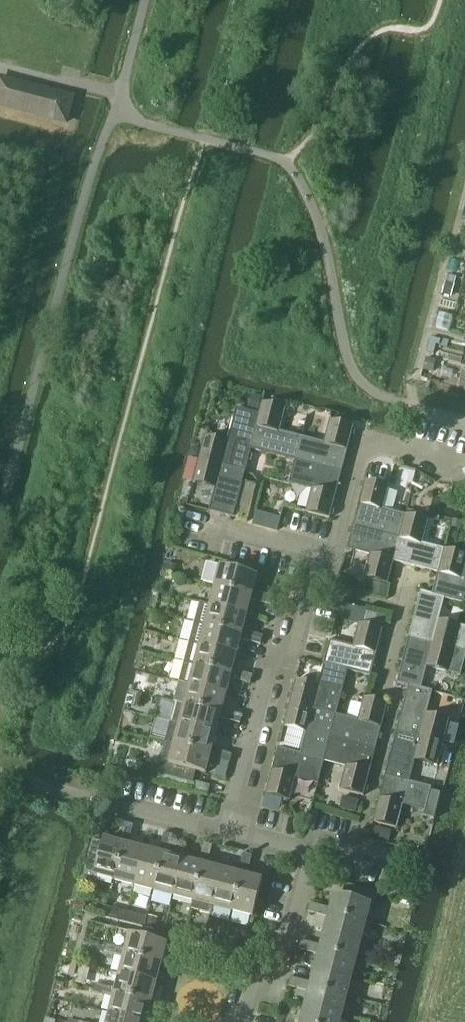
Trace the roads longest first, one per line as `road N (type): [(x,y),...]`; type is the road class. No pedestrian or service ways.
road 1 (residential): [(230,827),(272,669),(296,644),(310,587),(332,556)]
road 2 (residential): [(332,556),(364,443),(443,460),(455,419)]
road 3 (residential): [(241,1021),(250,991),(277,985),(313,848)]
road 4 (residential): [(207,552),(213,529),(332,556)]
road 5 (residential): [(112,798),(230,827)]

